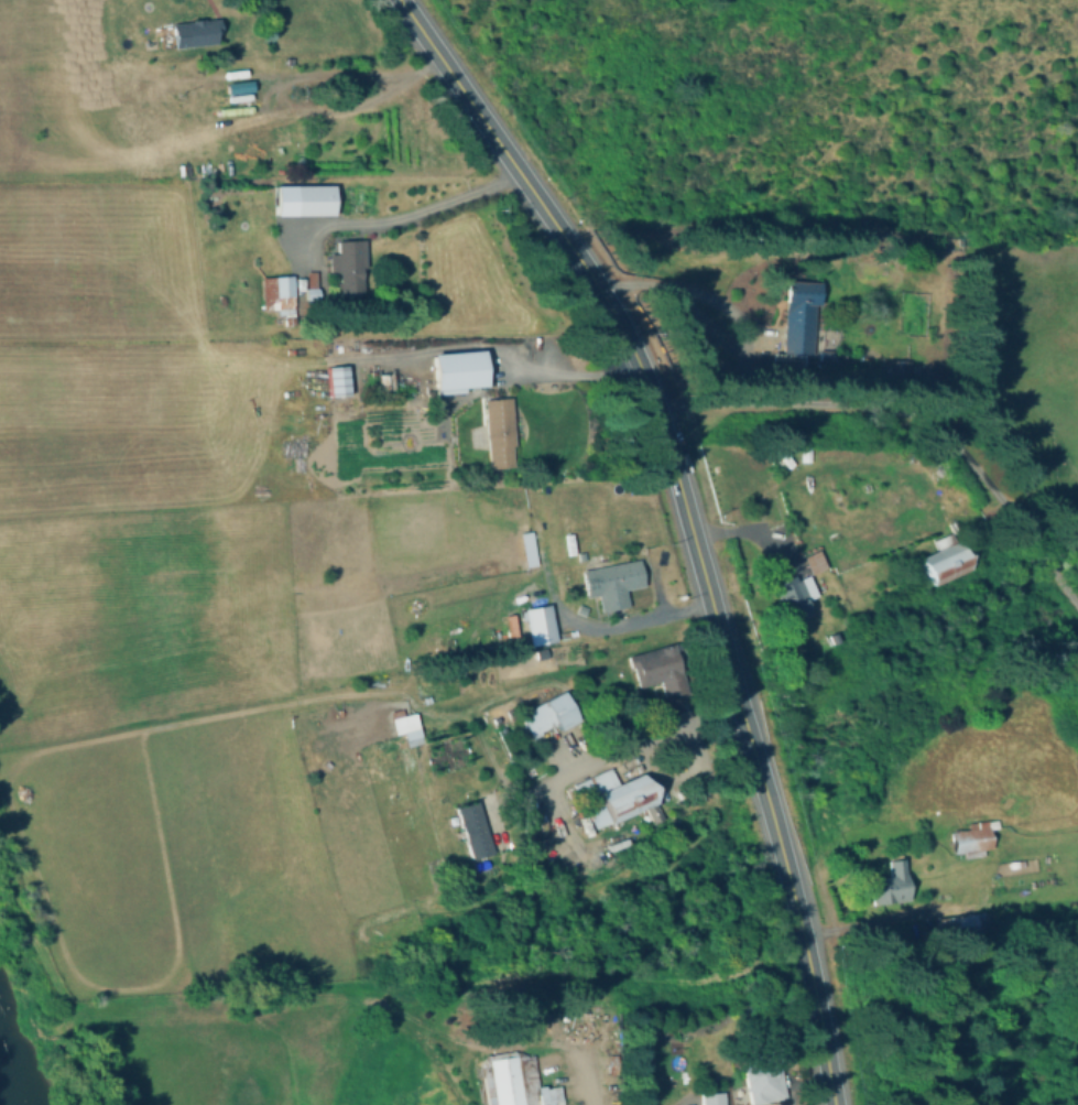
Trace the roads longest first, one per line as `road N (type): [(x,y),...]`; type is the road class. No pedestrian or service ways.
road 1 (secondary): [(402,0),(632,348),(657,408),(756,758)]
road 2 (track): [(504,797),(469,706),(427,723),(400,692),(225,713),(43,747),(0,765)]
road 3 (track): [(518,1047),(475,1046),(367,997),(287,1001),(225,1029),(193,1088)]
road 4 (track): [(0,789),(73,982),(89,989),(186,985)]
road 5 (secondary): [(792,885),(836,1104)]
road 6 (secondary): [(756,758),(792,885)]

